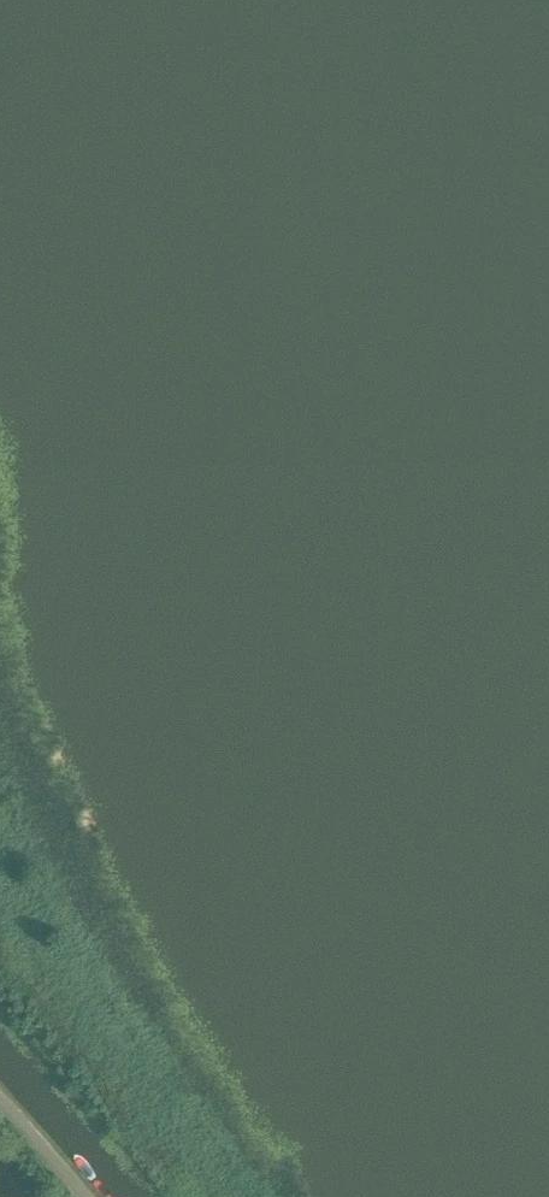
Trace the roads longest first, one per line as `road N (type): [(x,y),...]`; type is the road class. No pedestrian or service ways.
road 1 (unclassified): [(79,1196),(0,1104)]

